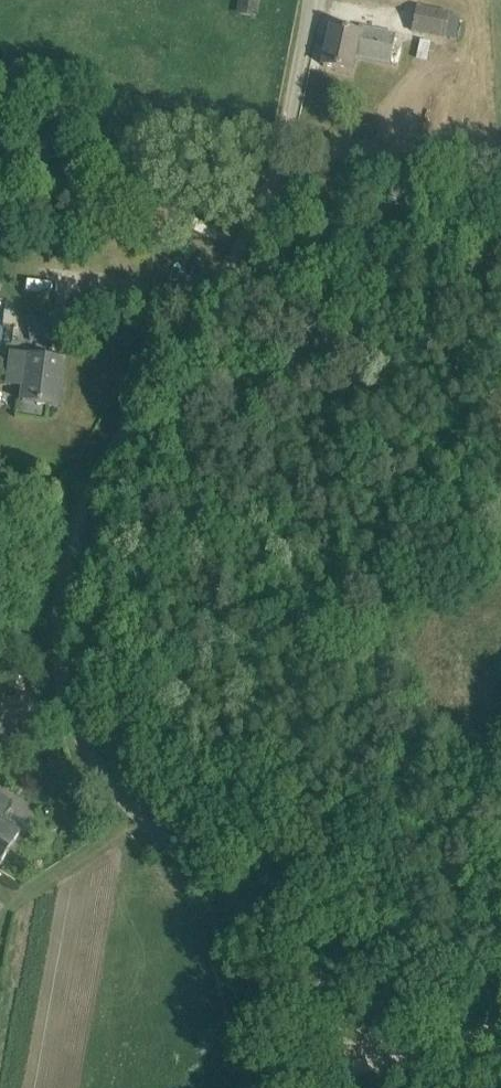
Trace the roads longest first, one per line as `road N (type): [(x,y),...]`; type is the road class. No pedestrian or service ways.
road 1 (track): [(305,0),(299,64),(264,207),(173,335),(78,511),(45,638),(53,677),(90,758),(320,985),(355,1061)]
road 2 (track): [(500,1030),(355,1061)]

